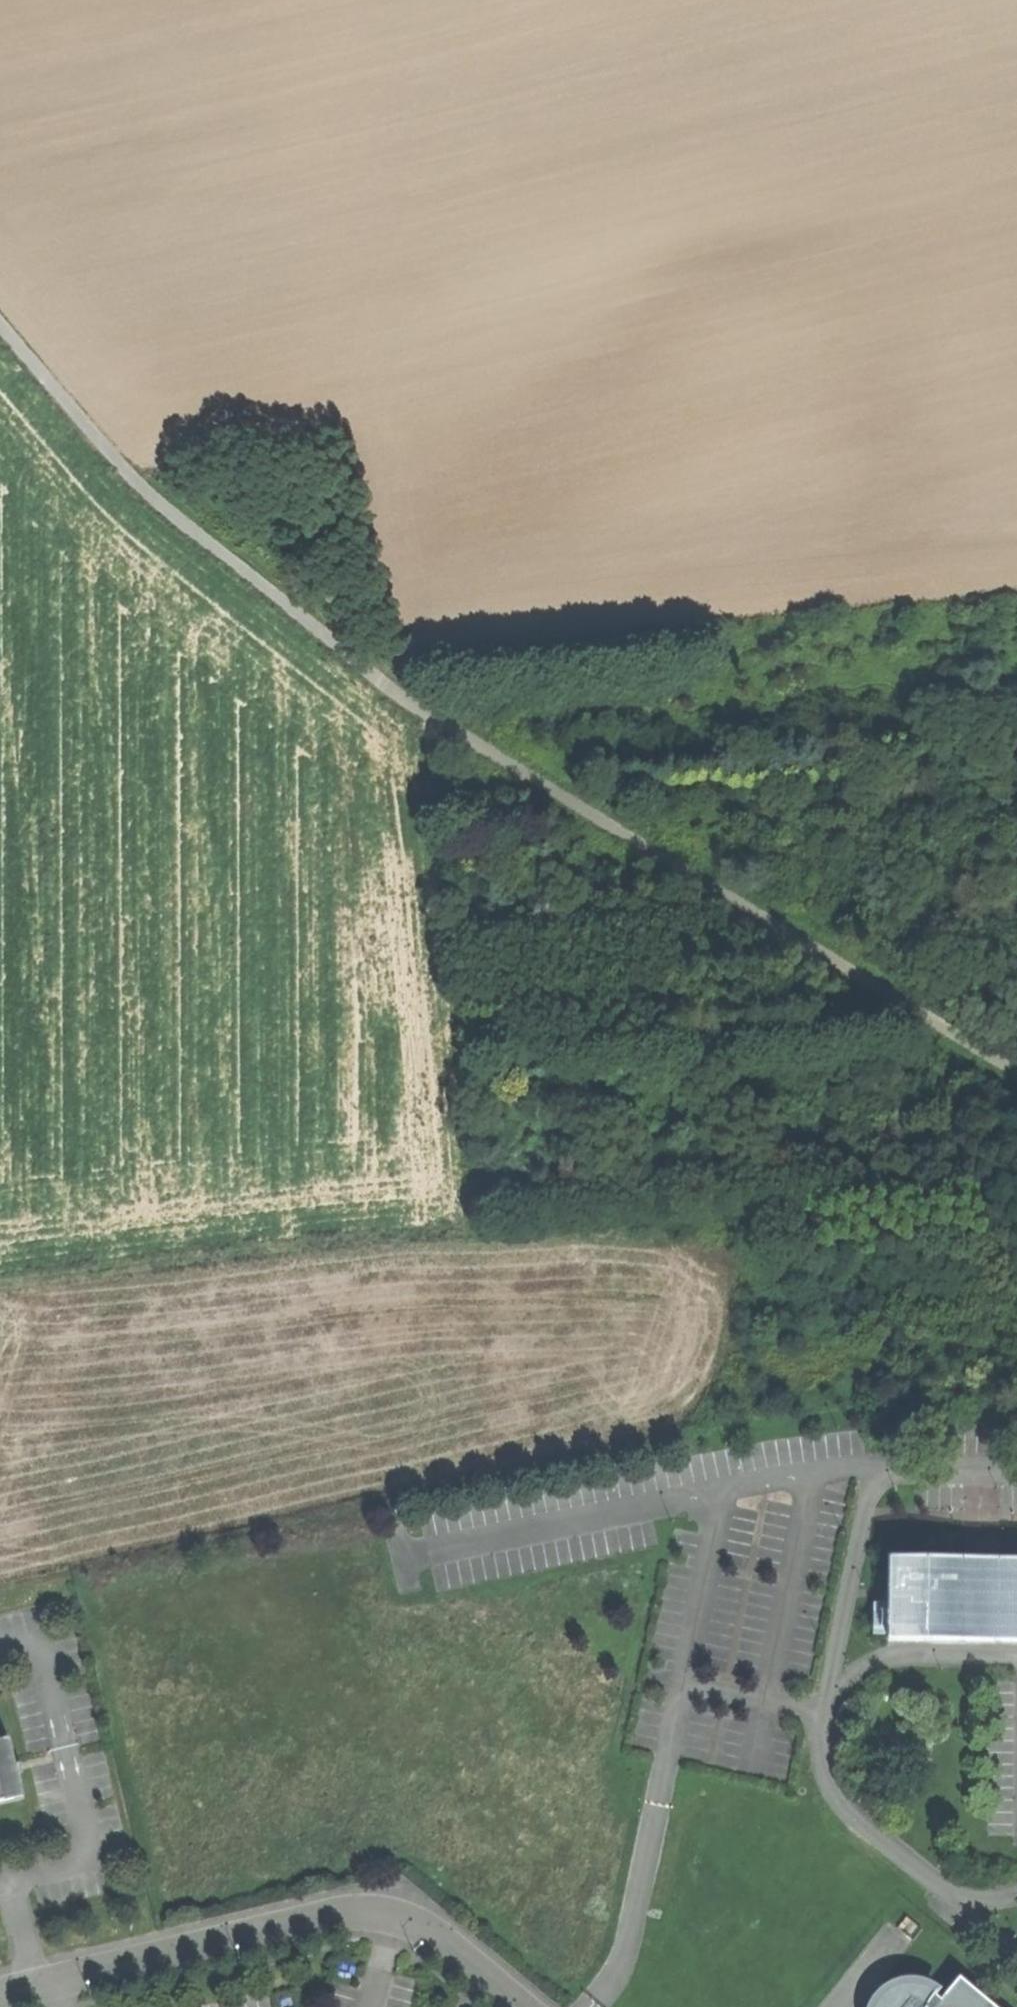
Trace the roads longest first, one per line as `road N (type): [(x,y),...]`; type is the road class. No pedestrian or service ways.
road 1 (track): [(624,1241),(538,1233),(412,1239),(0,1290)]
road 2 (residential): [(0,1999),(350,1914),(428,1929),(520,2006)]

